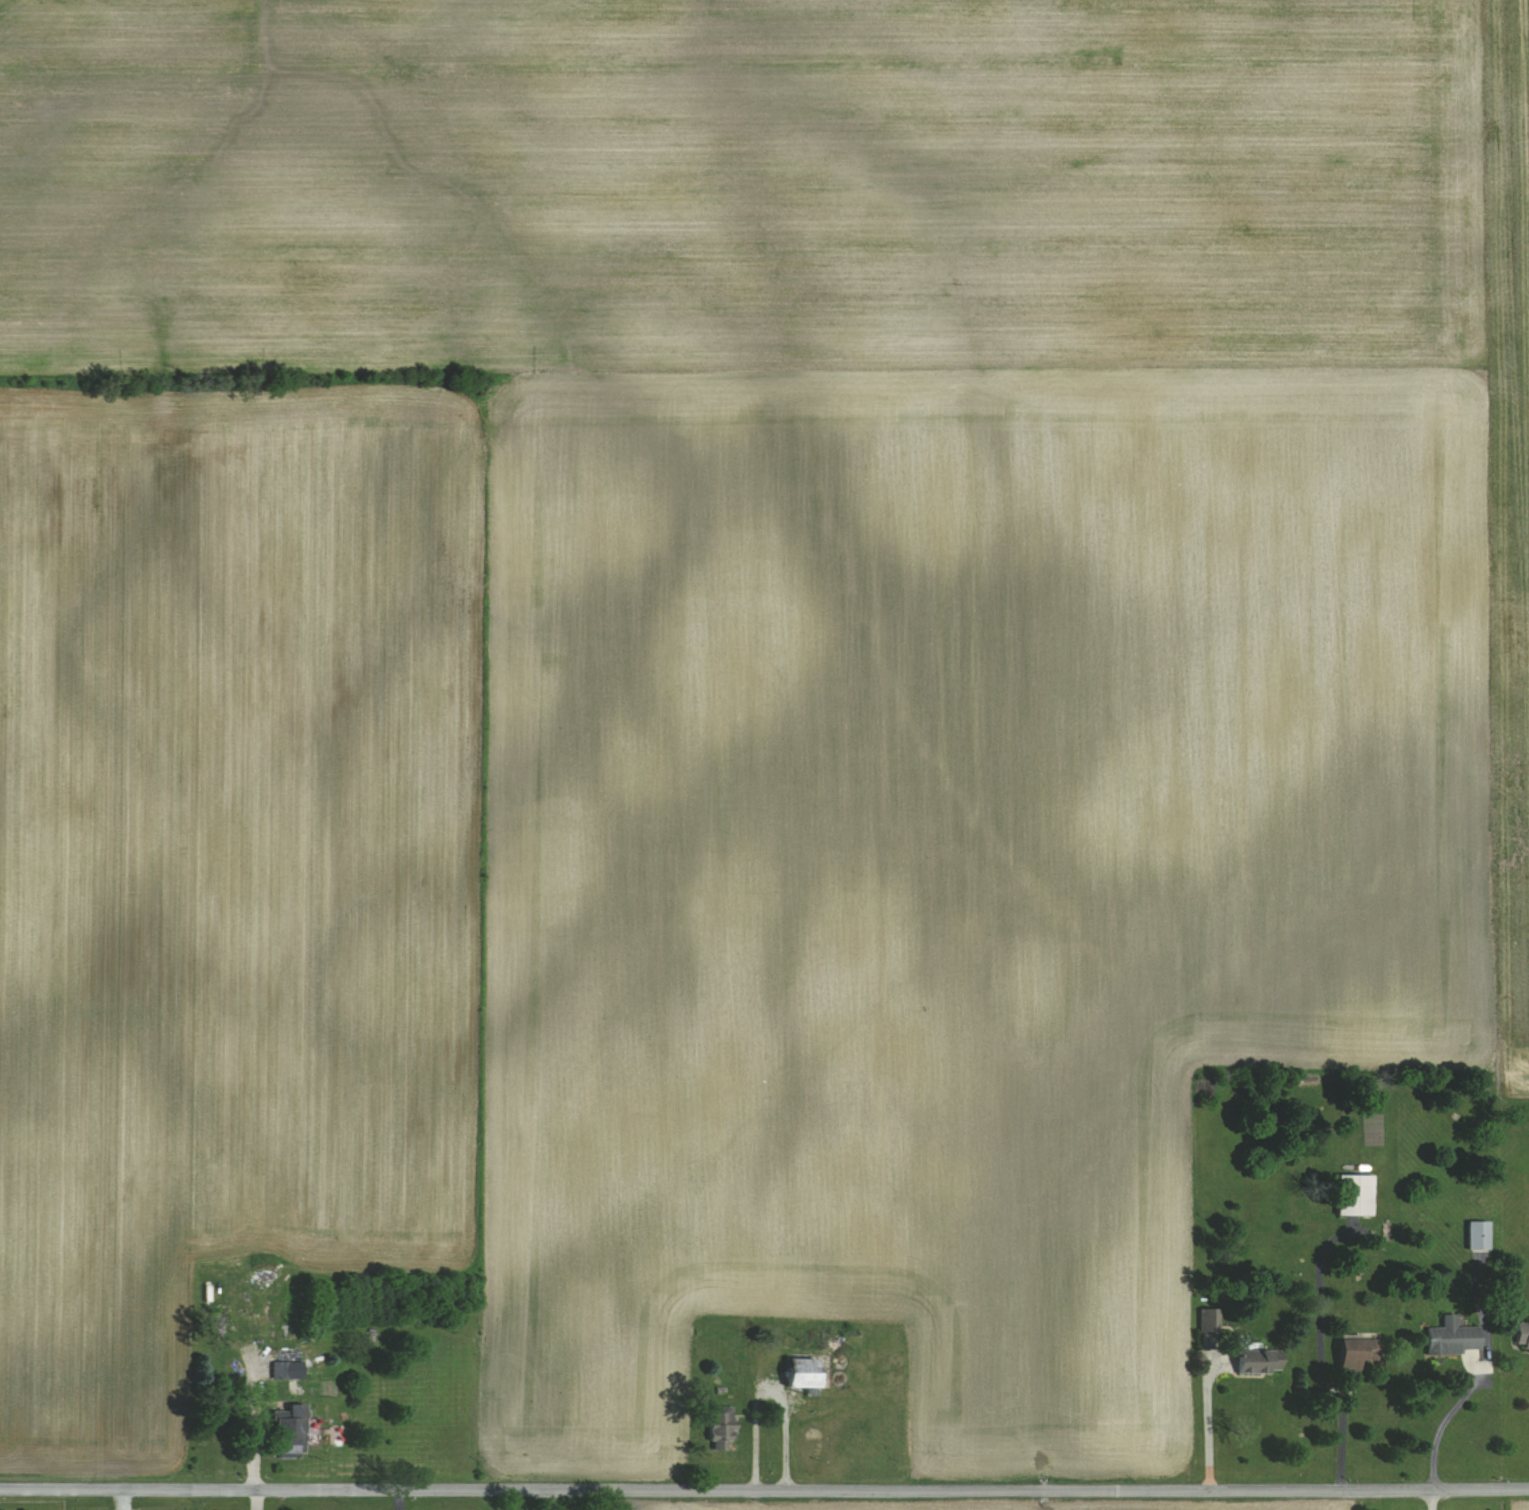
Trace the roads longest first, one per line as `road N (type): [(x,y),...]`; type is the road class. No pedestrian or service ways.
road 1 (residential): [(0,1489),(1528,1489)]

